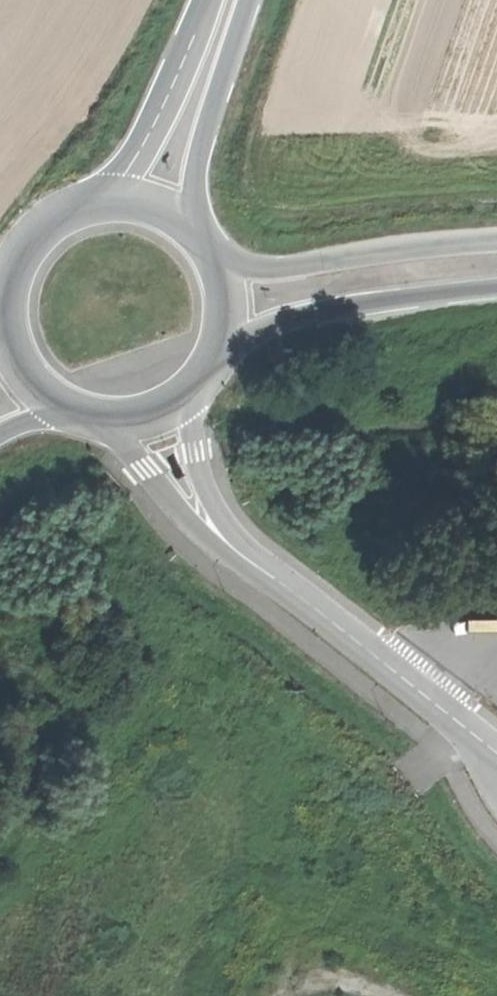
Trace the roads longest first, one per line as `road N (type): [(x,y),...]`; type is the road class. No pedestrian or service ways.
road 1 (unclassified): [(214,531),(483,740)]
road 2 (secondary): [(219,344),(325,311),(496,289)]
road 3 (secondary): [(496,242),(216,270)]
road 4 (primary): [(195,240),(198,155),(248,0)]
road 5 (primary): [(208,0),(148,133),(98,206)]
road 6 (primary): [(98,206),(62,219),(31,247),(16,274),(10,321)]
road 7 (unclassified): [(124,418),(147,466),(178,504),(214,531)]
road 8 (unclassified): [(214,531),(193,448),(190,388)]

